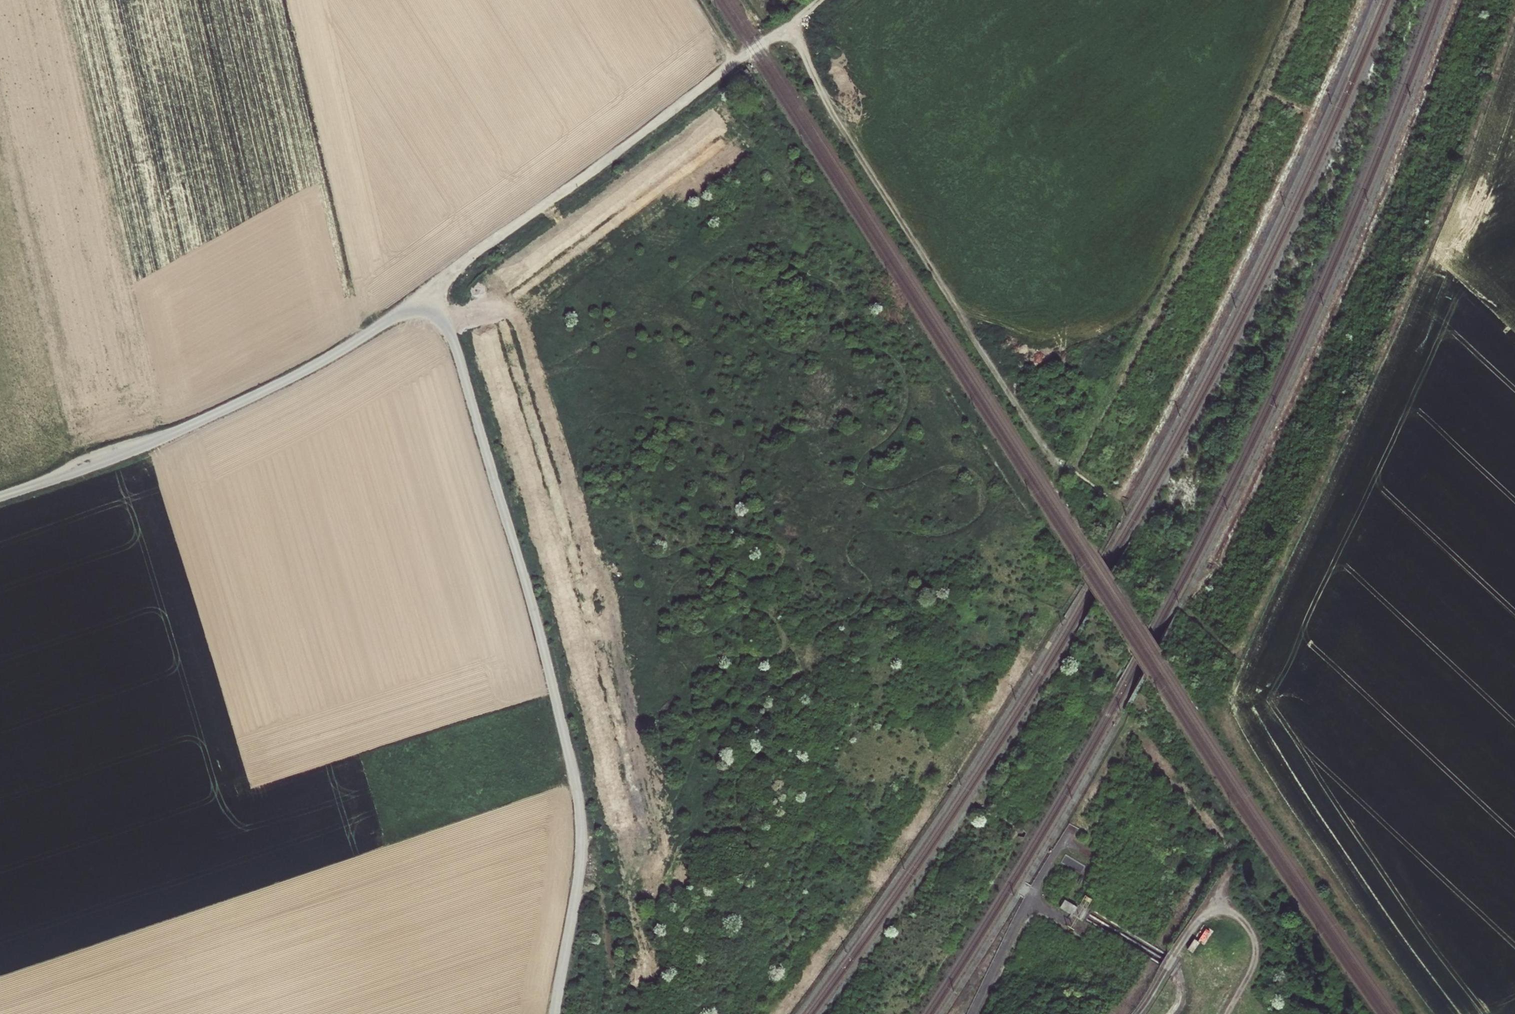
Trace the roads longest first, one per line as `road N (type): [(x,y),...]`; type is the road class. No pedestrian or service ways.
road 1 (track): [(554,1013),(578,877),(578,808),(539,632),(443,320),(424,309),(403,310),(307,369),(187,427),(0,495)]
road 2 (track): [(424,309),(450,273),(815,0)]

